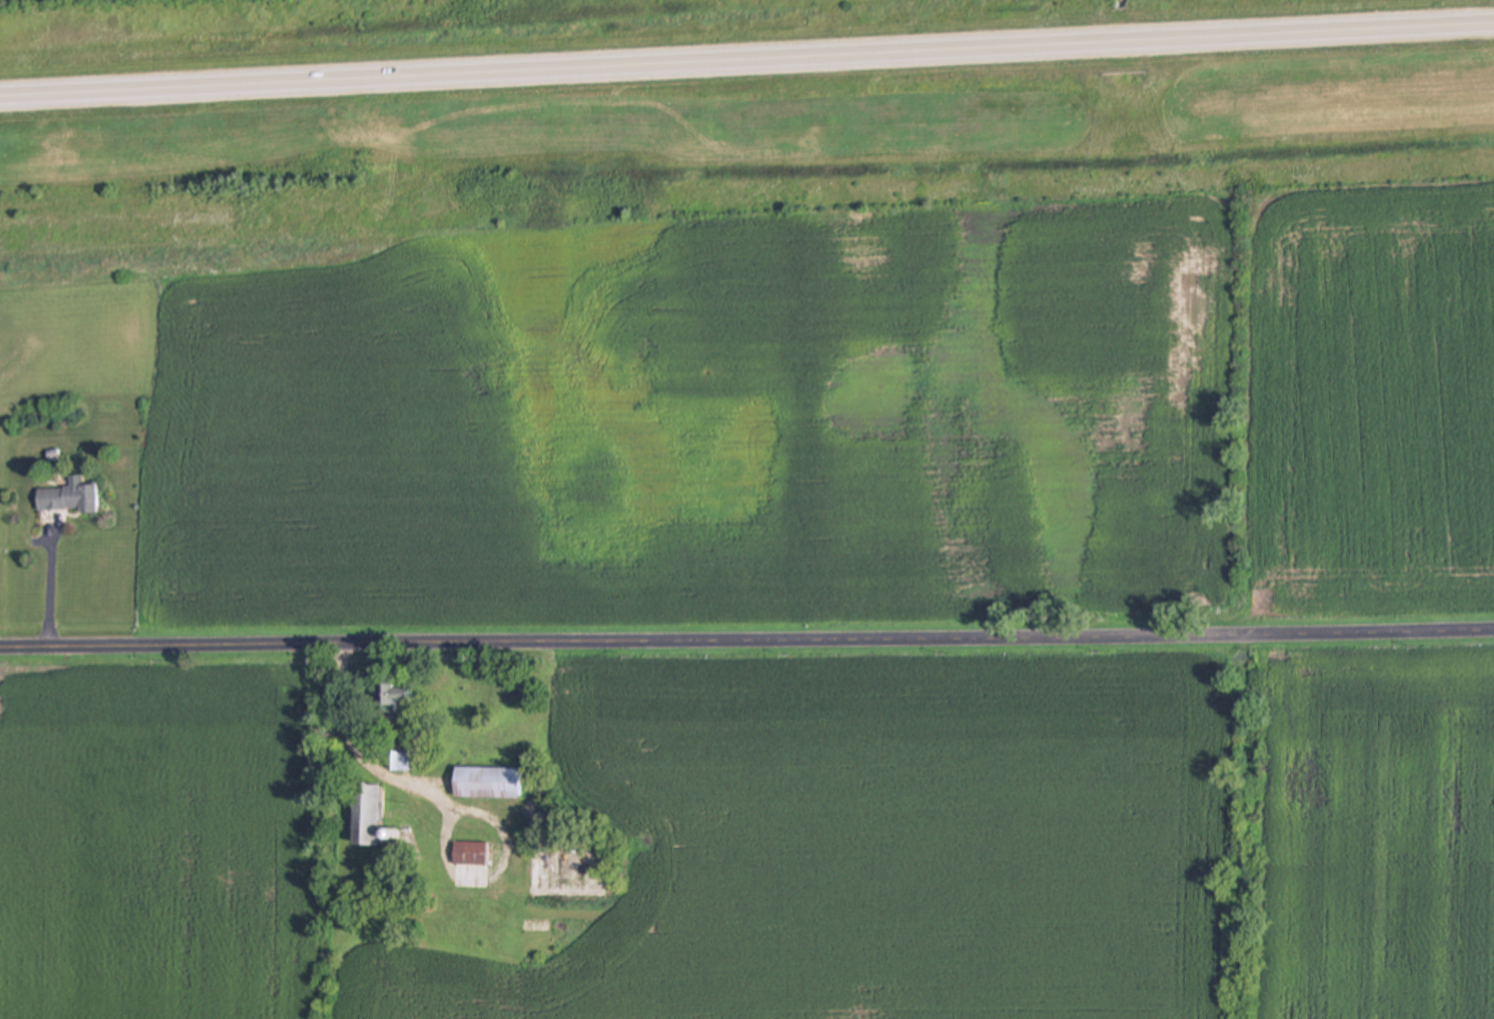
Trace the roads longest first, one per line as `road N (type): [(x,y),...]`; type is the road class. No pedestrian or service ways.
road 1 (primary): [(0,103),(1493,26)]
road 2 (tertiary): [(0,646),(1493,624)]

